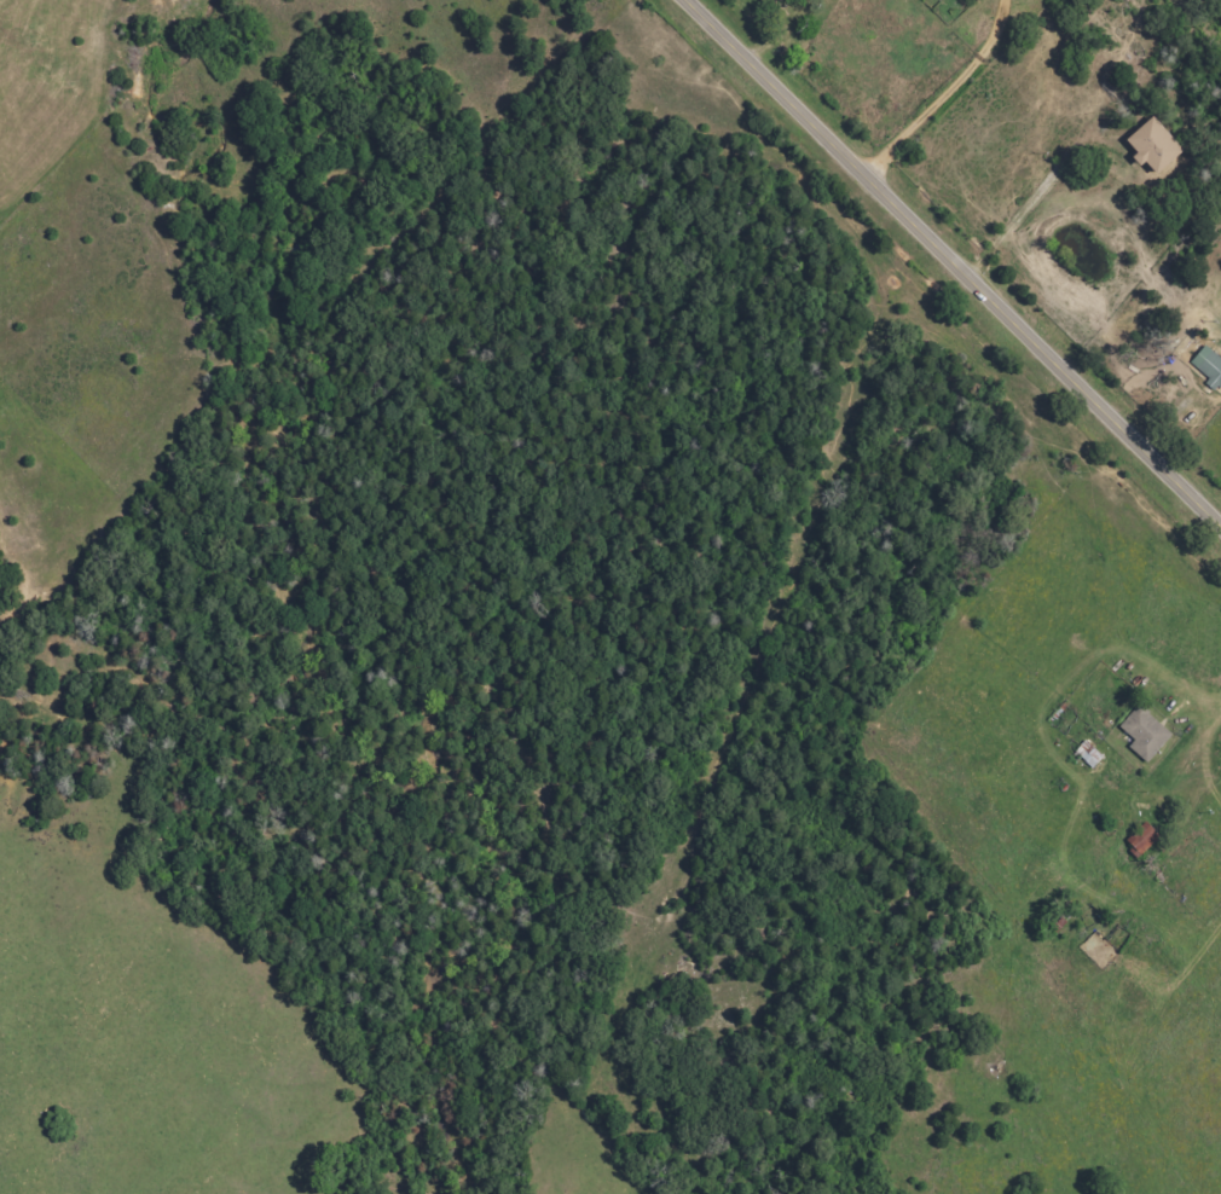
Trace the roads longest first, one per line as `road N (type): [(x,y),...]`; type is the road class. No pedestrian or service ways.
road 1 (secondary): [(1220,529),(683,0)]

